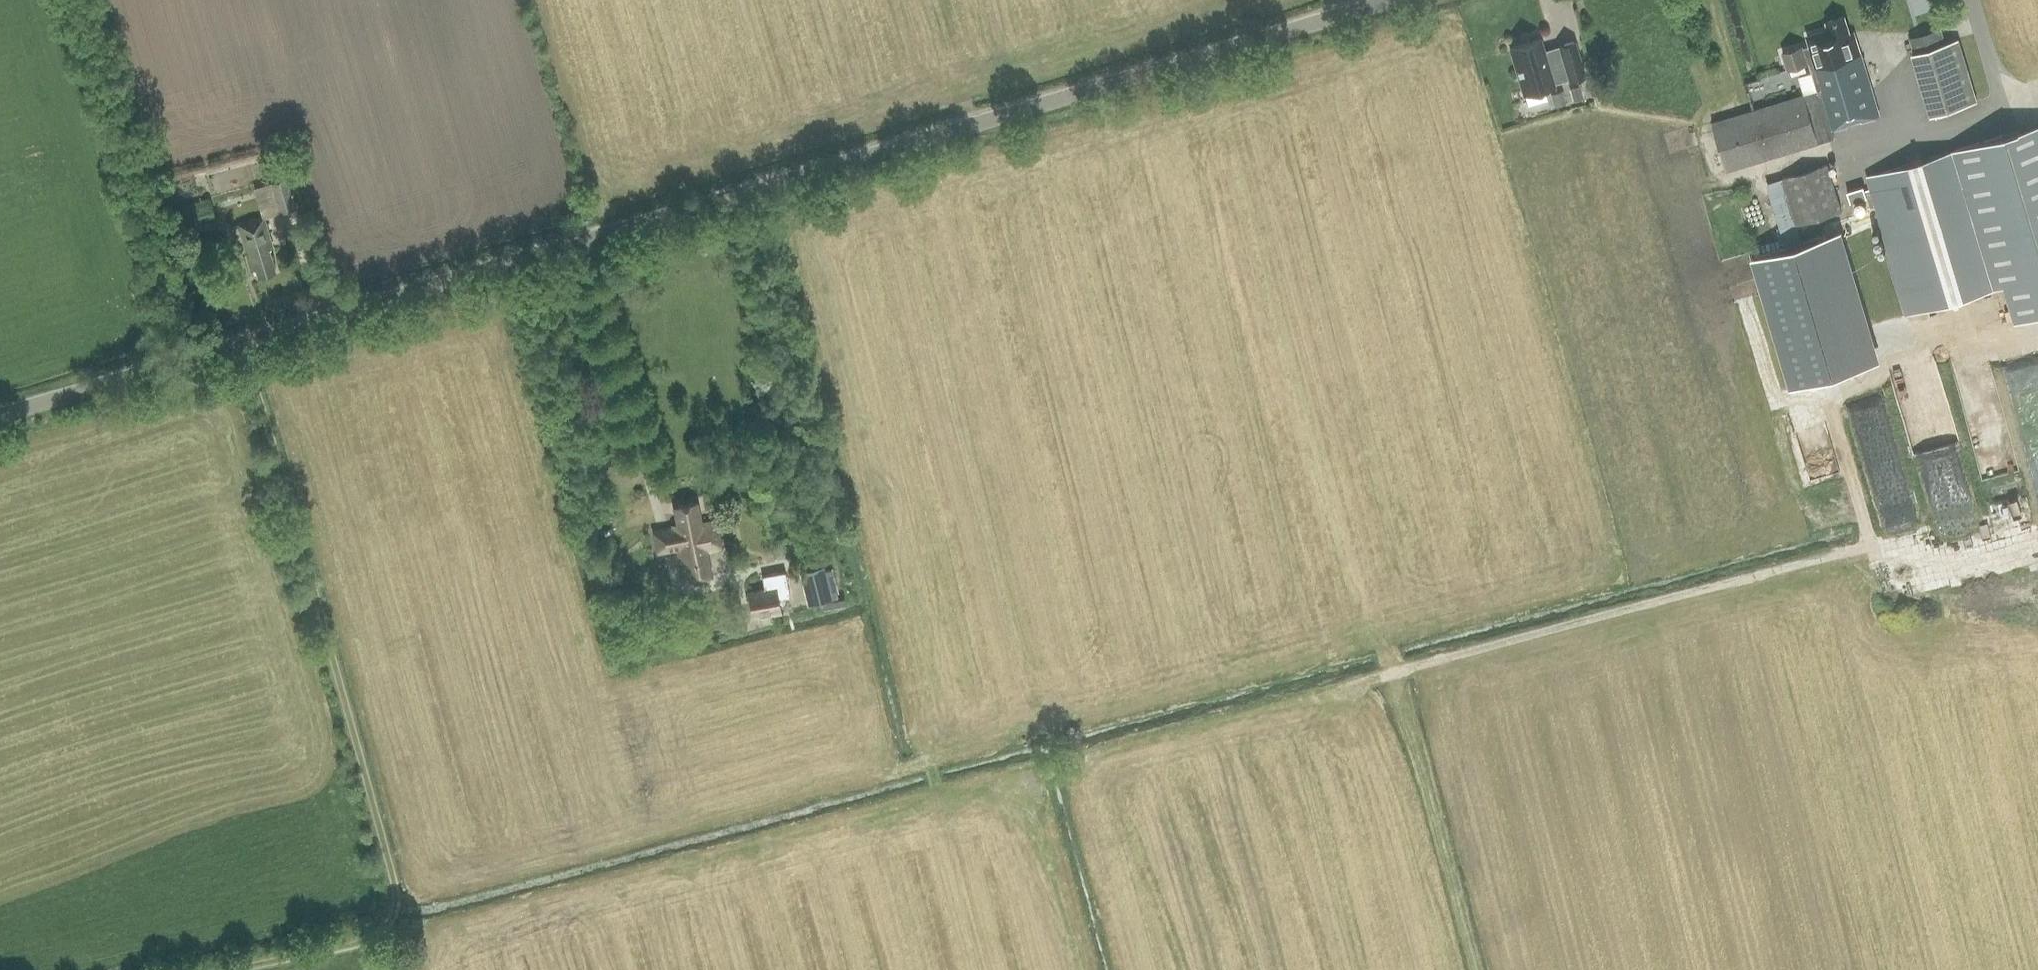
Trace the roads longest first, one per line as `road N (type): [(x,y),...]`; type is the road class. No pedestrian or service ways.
road 1 (tertiary): [(1375,3),(0,415)]
road 2 (track): [(240,343),(398,912),(383,932),(360,941),(227,969)]

